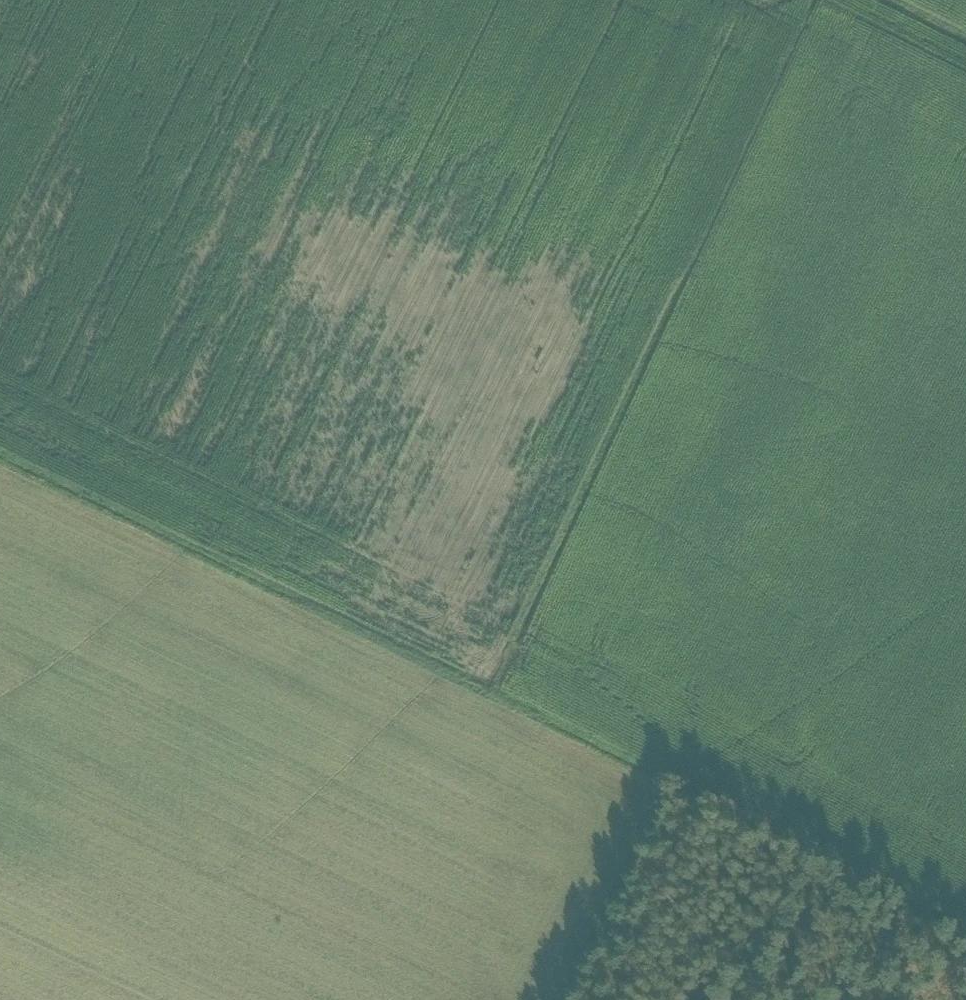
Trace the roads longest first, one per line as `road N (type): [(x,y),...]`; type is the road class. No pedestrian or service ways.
road 1 (track): [(965,58),(853,0)]

